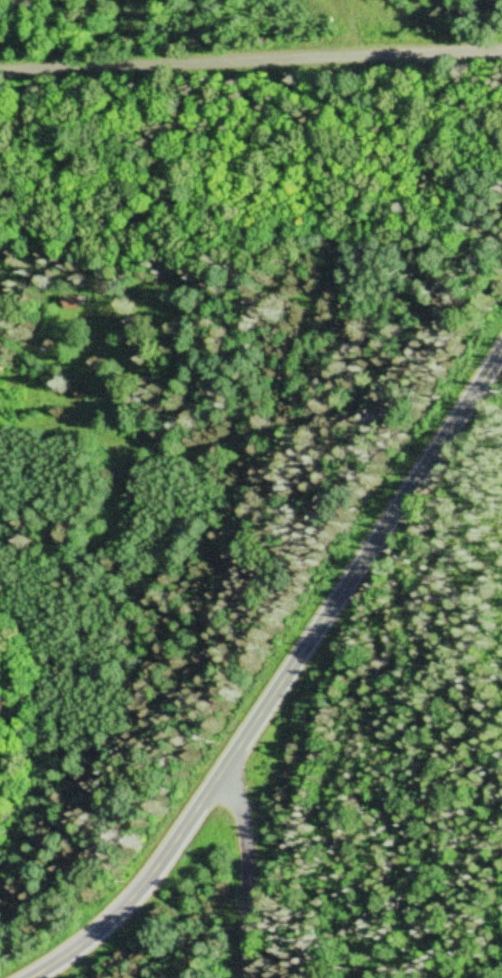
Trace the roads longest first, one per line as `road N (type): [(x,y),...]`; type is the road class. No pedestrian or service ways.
road 1 (residential): [(34,977),(103,938),(134,909),(225,784),(343,572),(501,342)]
road 2 (residential): [(501,52),(0,67)]
road 3 (residential): [(245,977),(257,883),(242,799),(225,784)]

